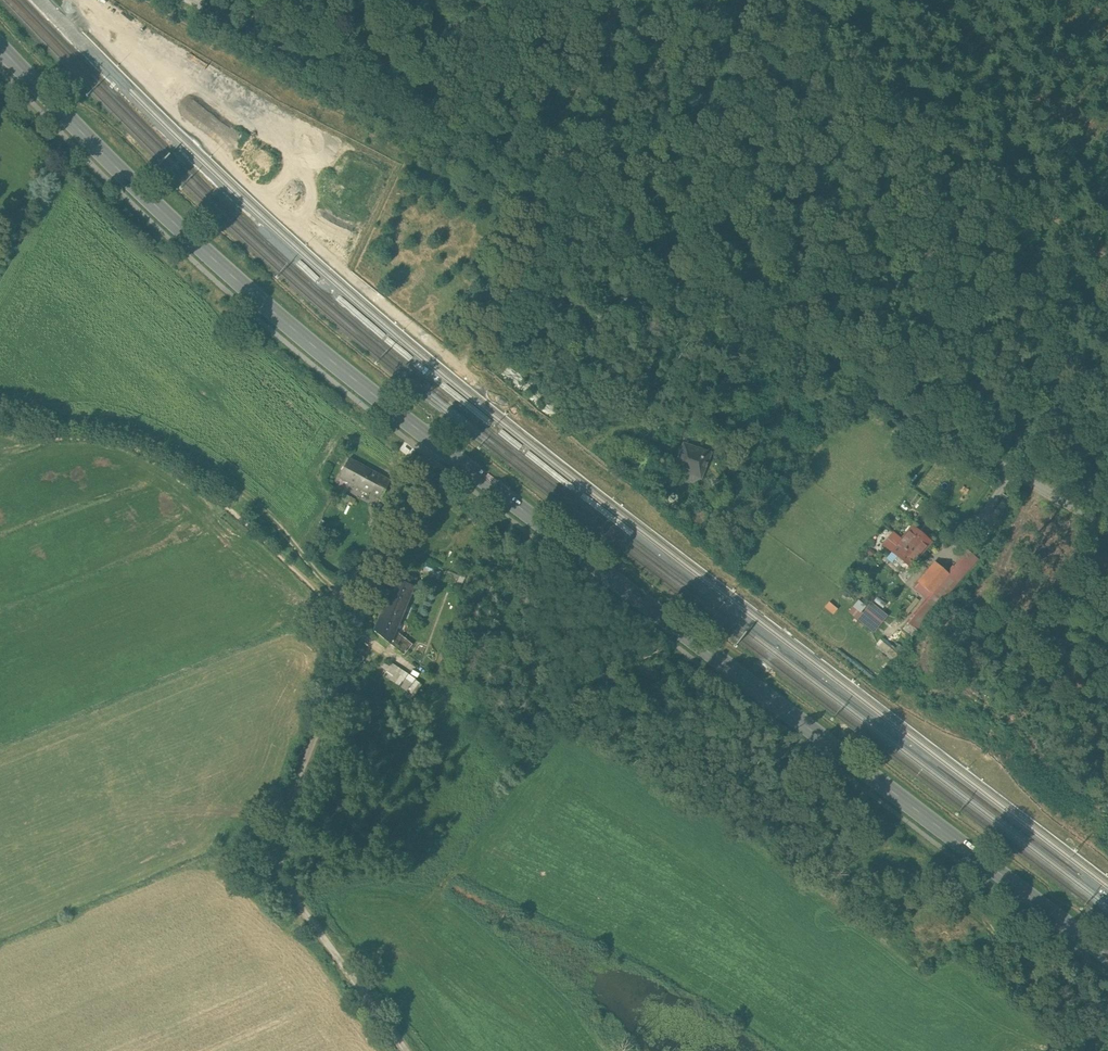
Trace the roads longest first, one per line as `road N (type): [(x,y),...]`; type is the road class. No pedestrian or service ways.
road 1 (residential): [(188,0),(545,192),(1107,530)]
road 2 (secondary): [(1107,956),(432,440)]
road 3 (unclassified): [(407,1050),(283,882),(277,854),(285,809),(432,440)]
road 4 (secondary): [(432,440),(231,275),(0,47)]
road 5 (track): [(45,440),(83,421),(147,436),(257,506),(335,590),(373,590)]

